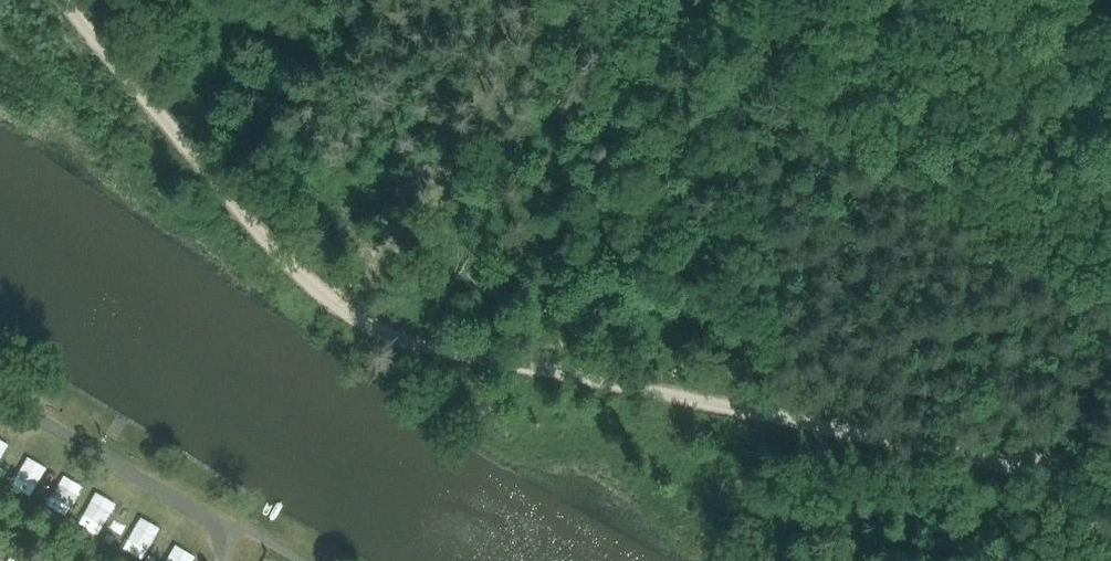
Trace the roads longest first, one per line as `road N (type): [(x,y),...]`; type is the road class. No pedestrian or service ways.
road 1 (track): [(63,0),(256,232),(304,280),(368,324),(450,354),(999,465),(1040,480),(1110,545)]

